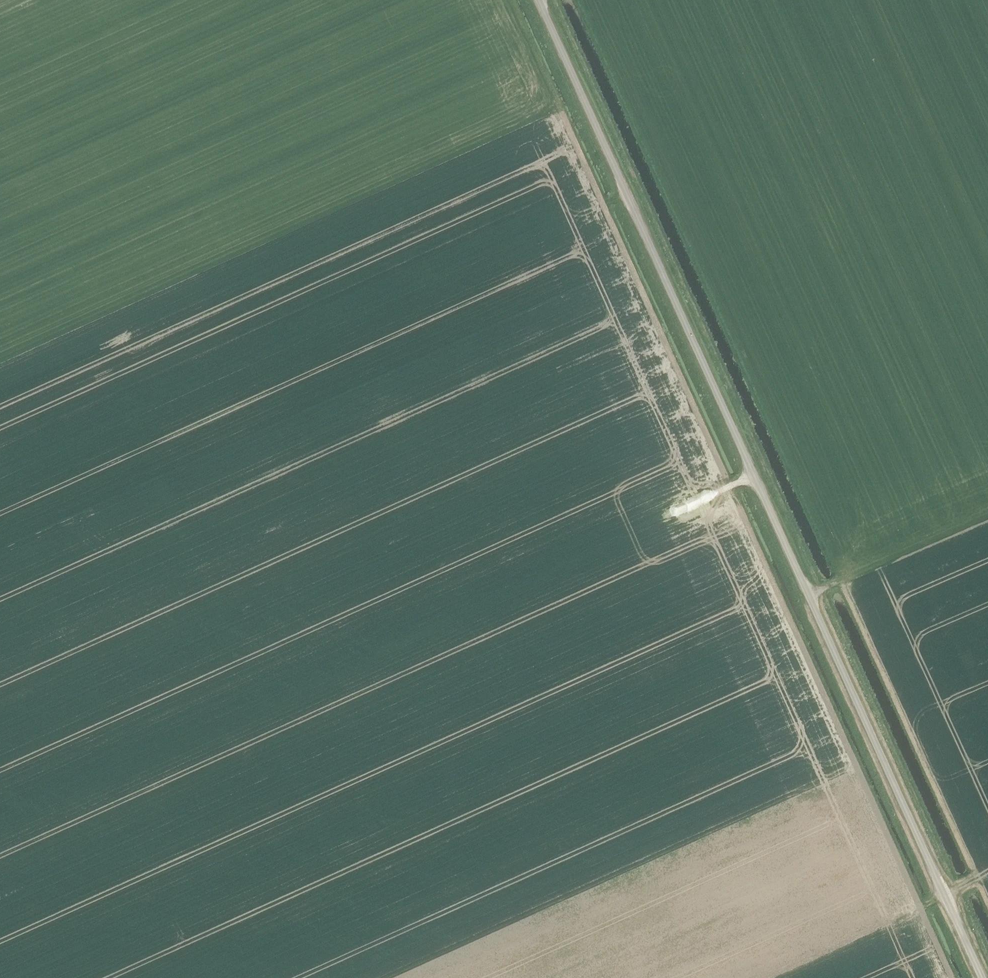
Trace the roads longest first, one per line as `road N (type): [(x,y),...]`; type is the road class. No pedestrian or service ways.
road 1 (unclassified): [(975,977),(529,0)]

